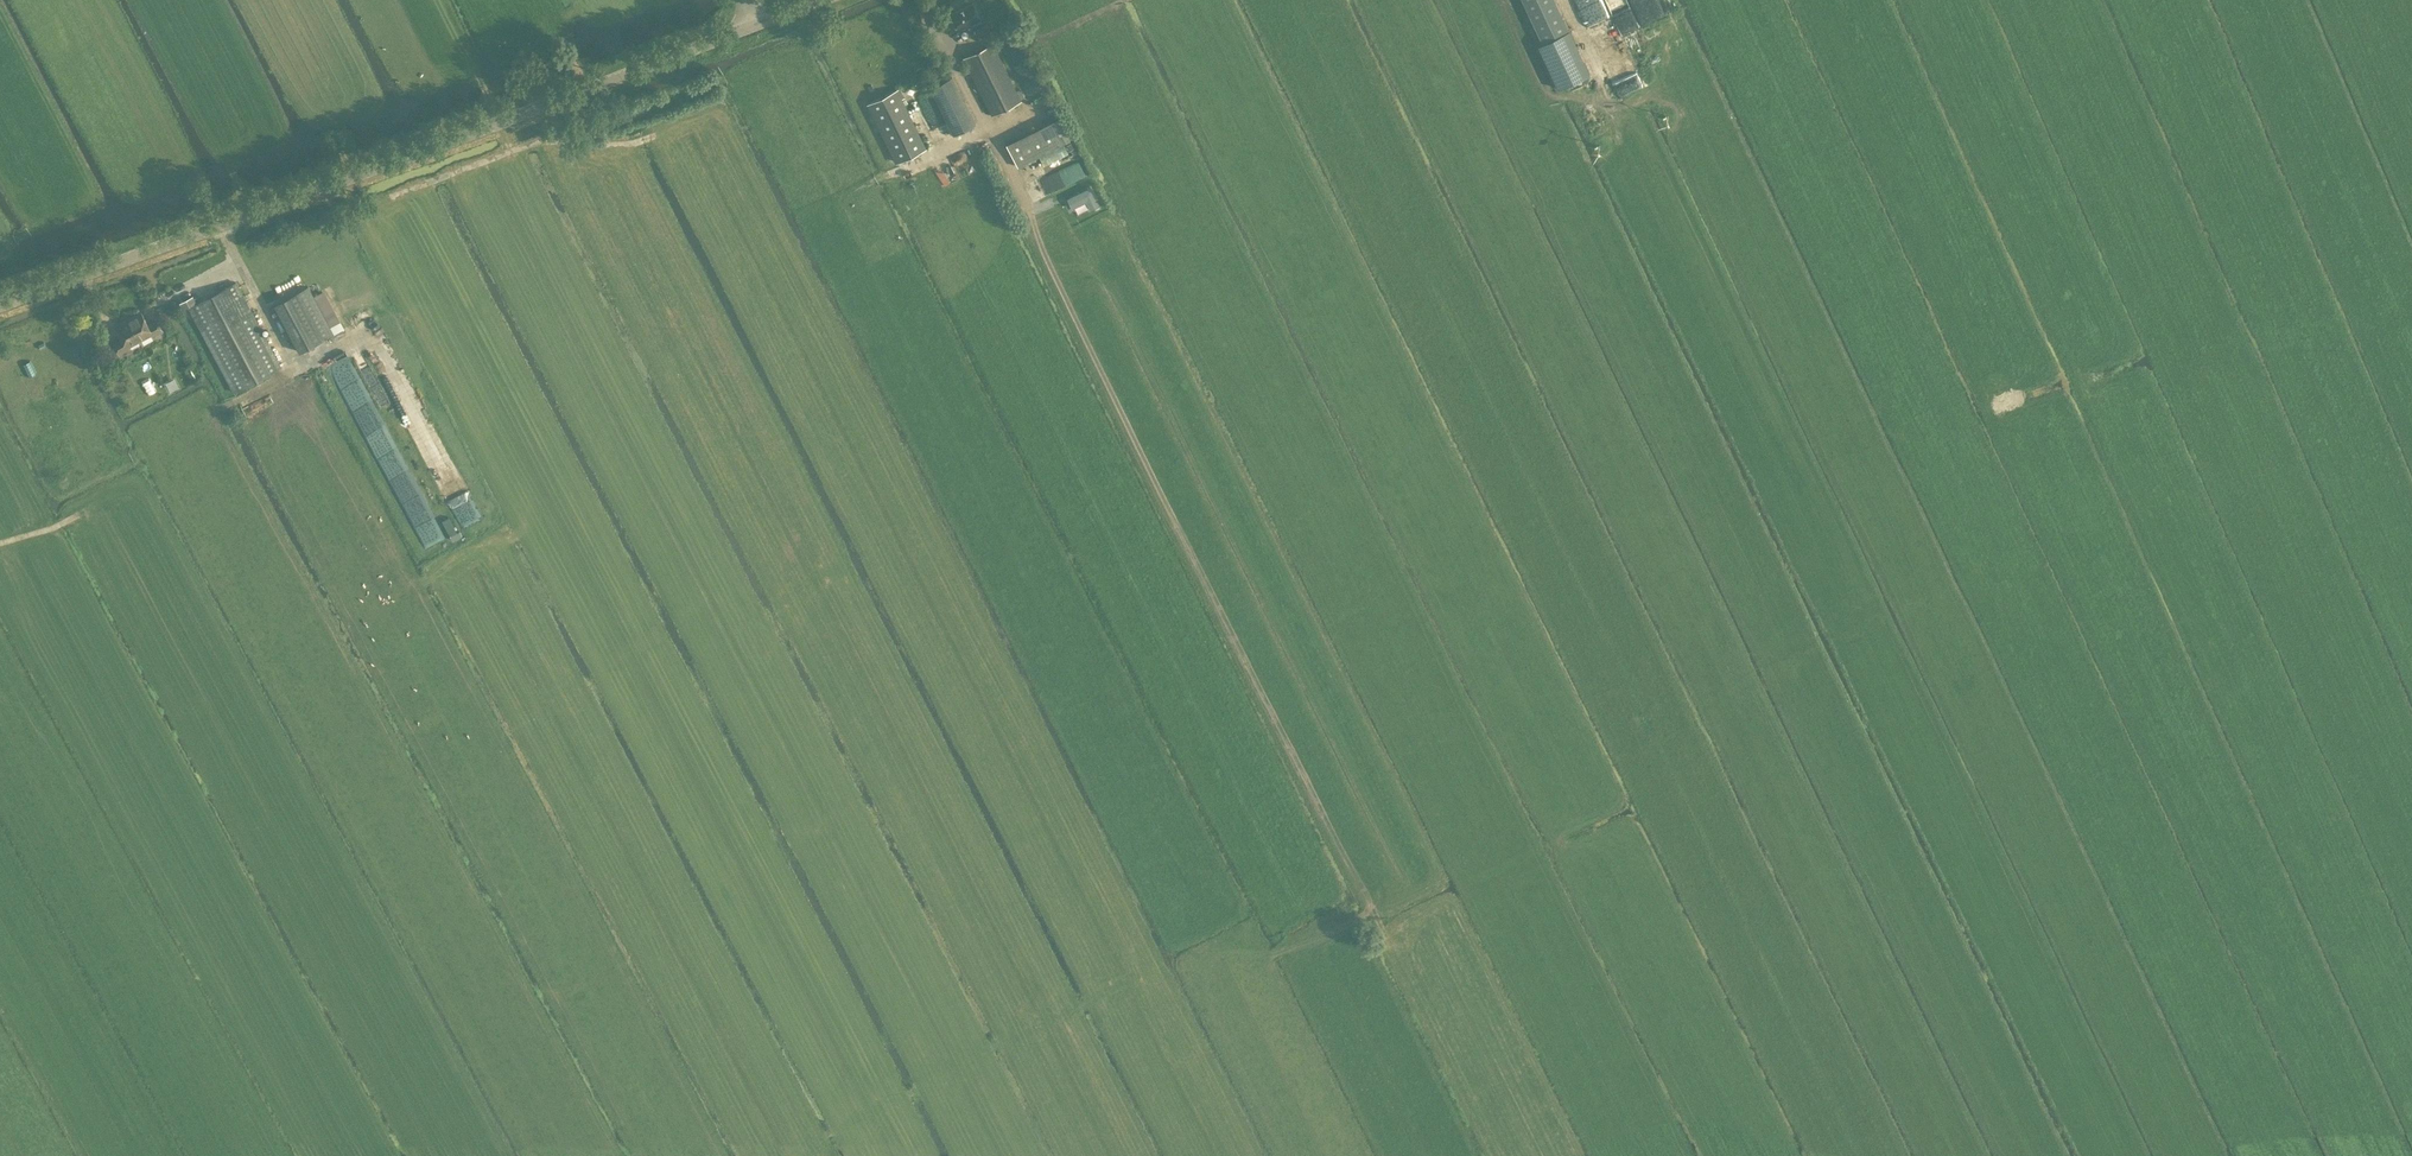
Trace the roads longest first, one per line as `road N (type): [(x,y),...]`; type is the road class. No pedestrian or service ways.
road 1 (unclassified): [(0,306),(757,28)]

